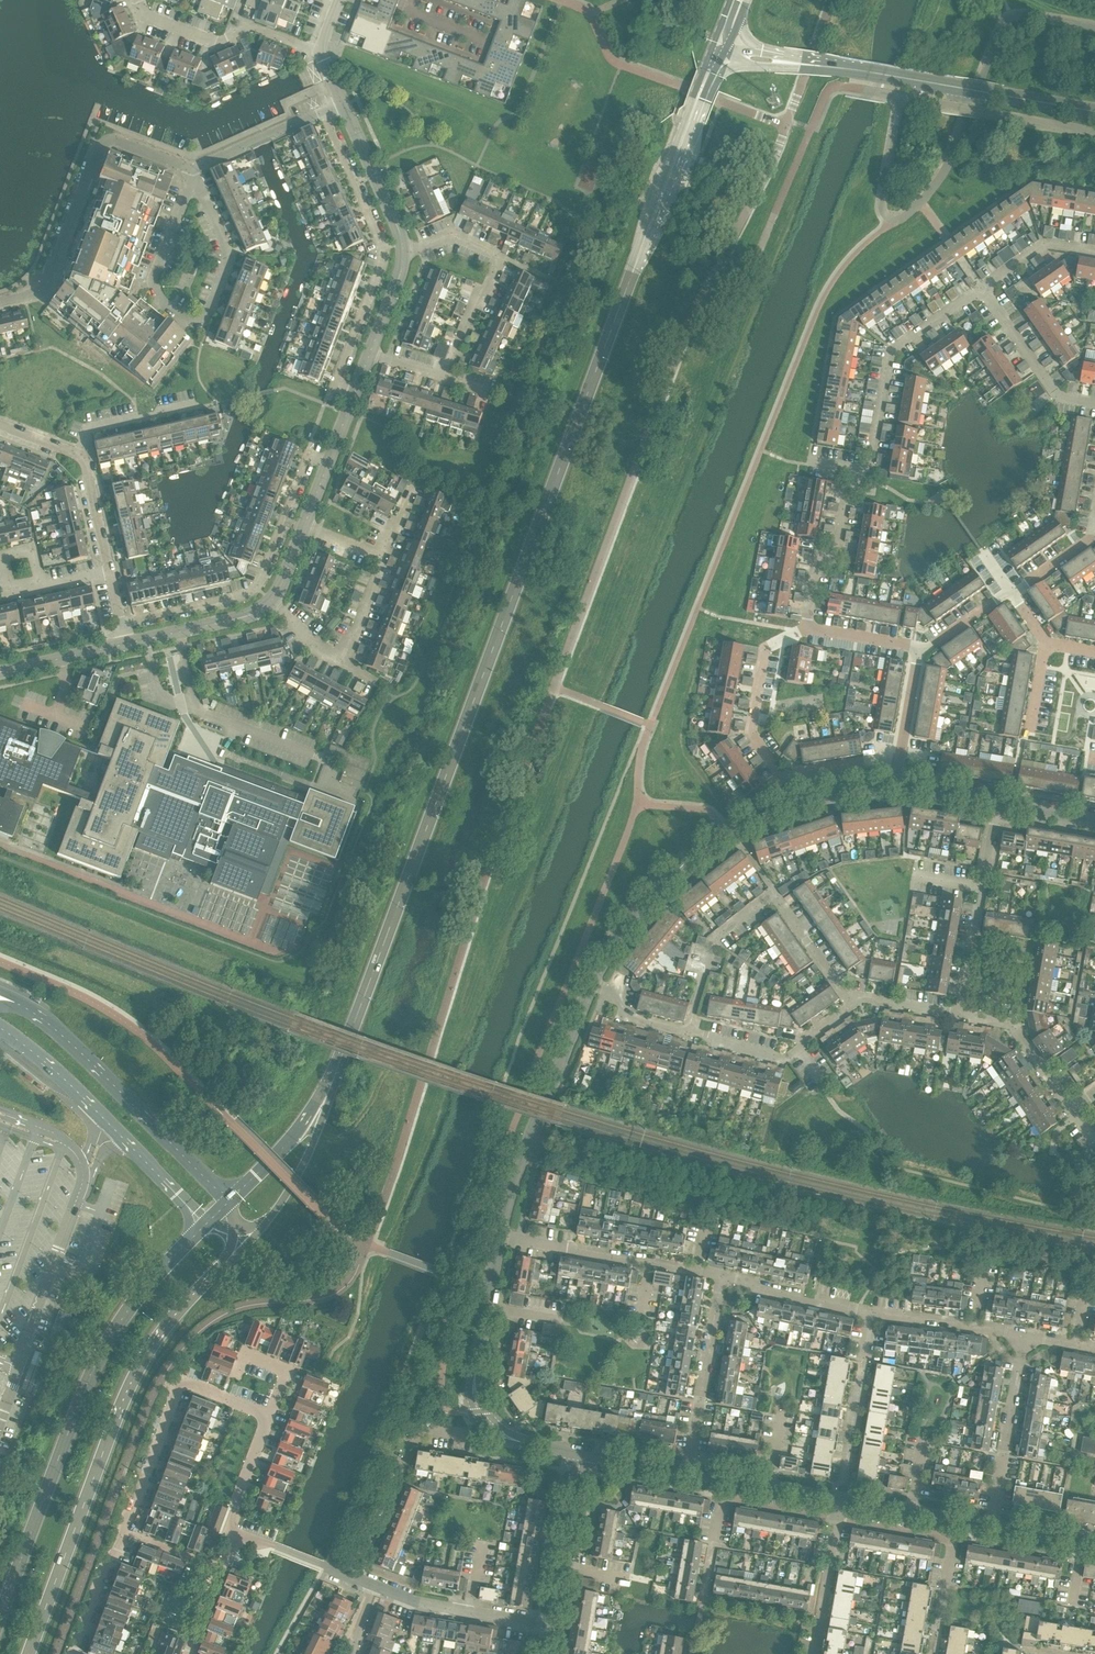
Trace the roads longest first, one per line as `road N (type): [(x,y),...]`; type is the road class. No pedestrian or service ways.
road 1 (secondary): [(332,1082),(690,123)]
road 2 (secondary): [(32,1653),(129,1393),(164,1333),(247,1241)]
road 3 (secondary): [(207,1222),(139,1294),(96,1363),(0,1616)]
road 4 (residential): [(983,291),(895,351),(873,464),(852,488),(841,544),(821,562),(808,628)]
road 5 (residential): [(71,1653),(108,1558),(126,1535),(180,1382),(268,1417)]
road 6 (tertiary): [(594,983),(635,913),(738,825),(821,793),(899,784)]
road 7 (residential): [(358,393),(335,385),(383,248),(325,112)]
road 8 (tertiary): [(228,1202),(58,1029),(0,992)]
road 9 (residential): [(0,301),(43,289),(103,134),(195,171)]
road 10 (residential): [(122,625),(248,594),(262,578),(306,454),(331,463)]
road 11 (residential): [(808,628),(767,648),(751,730),(780,777),(901,752)]
road 12 (residential): [(687,1030),(713,940),(774,894),(852,1005)]
road 13 (tertiary): [(0,1027),(207,1222)]
road 14 (tertiary): [(502,1236),(594,983)]
road 15 (residential): [(443,380),(500,257),(452,235),(407,255)]
road 16 (tertiary): [(787,62),(995,95)]
road 17 (residential): [(320,52),(254,27),(216,43),(148,17),(137,3)]
road 18 (residential): [(696,1273),(502,1236)]
road 19 (residential): [(998,1529),(1030,1336)]
road 20 (residential): [(688,1470),(723,1278)]
road 21 (tertiary): [(487,1423),(475,1377),(502,1236)]
road 22 (residential): [(852,1005),(784,1058),(687,1030)]
road 23 (residential): [(373,1585),(411,1601),(551,1627)]
road 24 (secondary): [(247,1241),(298,1176),(332,1082)]
road 25 (residential): [(198,324),(168,306),(155,274),(196,181)]
road 26 (residential): [(1094,403),(1060,396),(983,291)]
road 27 (residential): [(713,1543),(721,1499),(839,1519)]
road 28 (tertiary): [(407,255),(344,104)]
road 29 (secondary): [(332,1082),(228,1202)]
road 30 (tertiary): [(843,1499),(688,1470)]
road 31 (residential): [(198,324),(230,262),(196,181)]
road 32 (residential): [(872,1313),(723,1278)]
road 33 (residential): [(1071,1108),(1014,1026),(962,1015)]
road 34 (tertiary): [(127,644),(241,618),(271,603)]
road 35 (residential): [(81,455),(107,426),(211,404)]
road 36 (residential): [(195,171),(325,112)]
road 37 (residential): [(962,1015),(989,876)]
road 38 (residential): [(815,1653),(839,1519)]
road 39 (tertiary): [(0,672),(127,644)]
road 40 (residential): [(397,1480),(422,1426),(468,1435),(487,1423)]
road 41 (residential): [(190,1653),(235,1534)]
road 42 (residential): [(1094,254),(1044,247),(983,291)]
road 43 (residential): [(235,1534),(234,1512),(268,1417)]
road 44 (residential): [(81,455),(110,571)]

